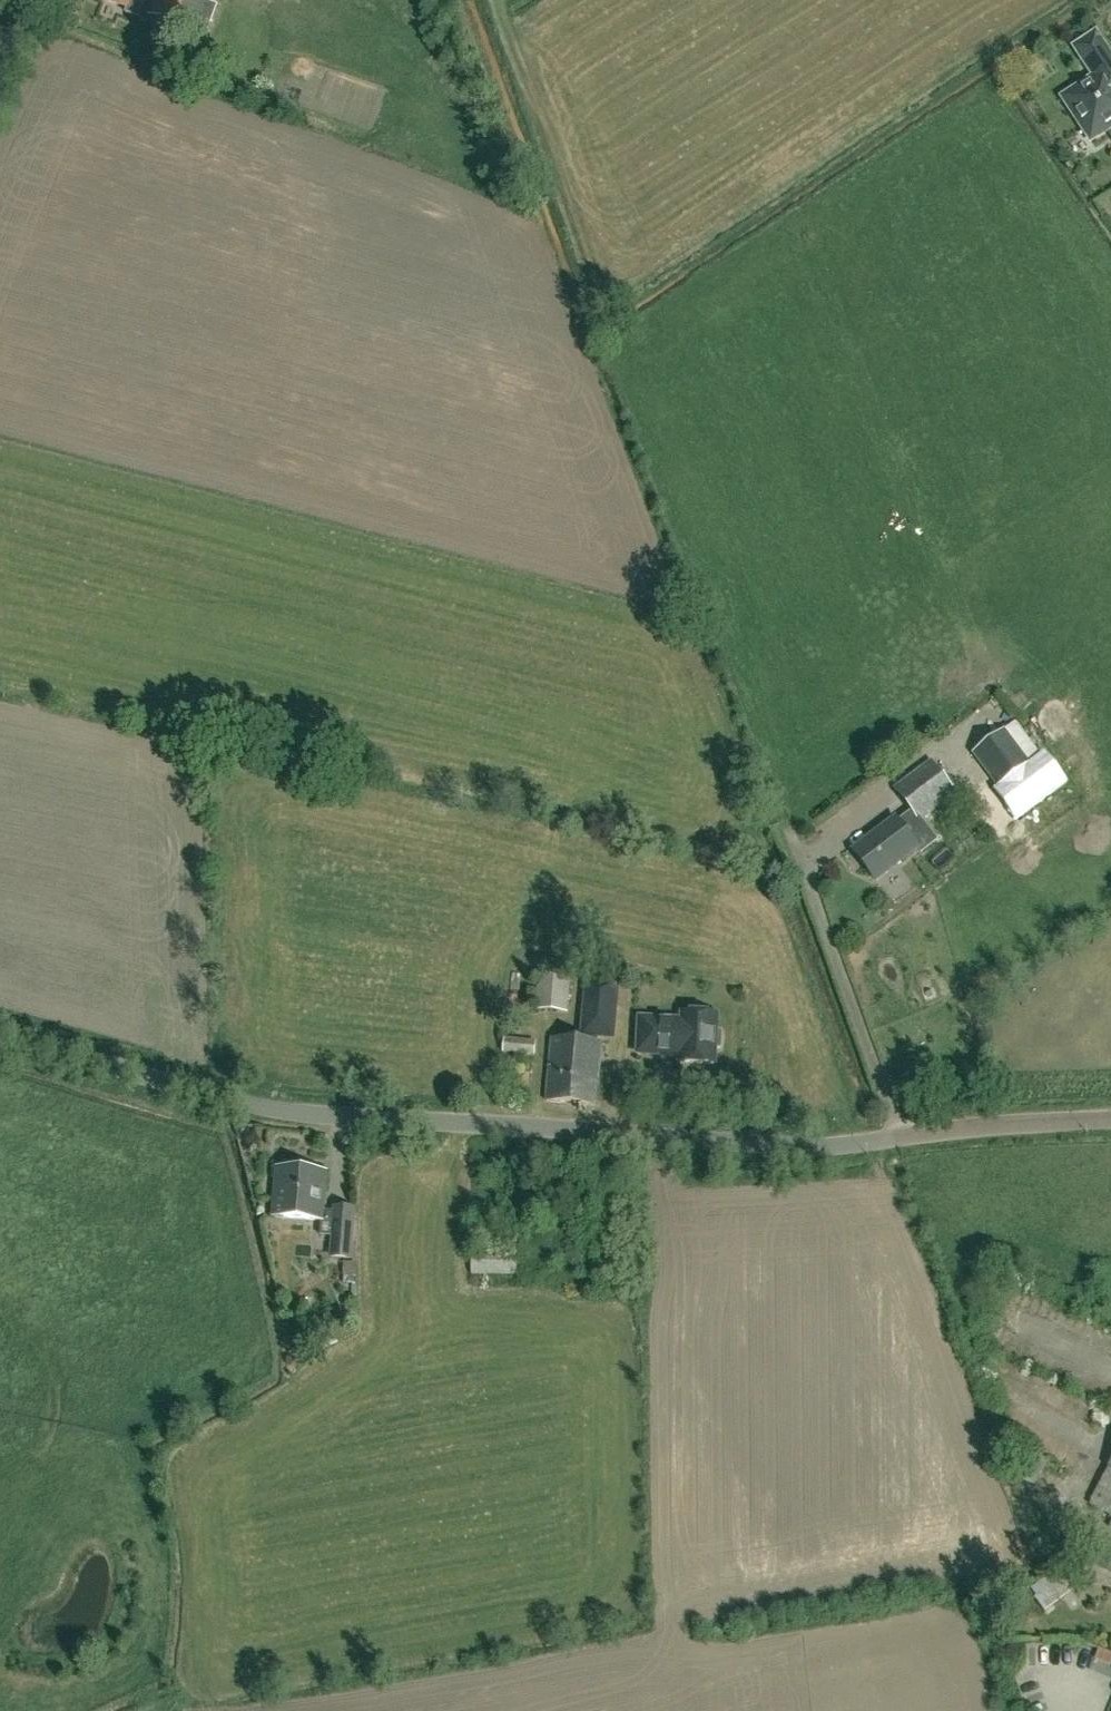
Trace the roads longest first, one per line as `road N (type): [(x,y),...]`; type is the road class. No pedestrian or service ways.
road 1 (residential): [(1110,1116),(773,1148),(606,1142),(275,1112),(0,1034)]

